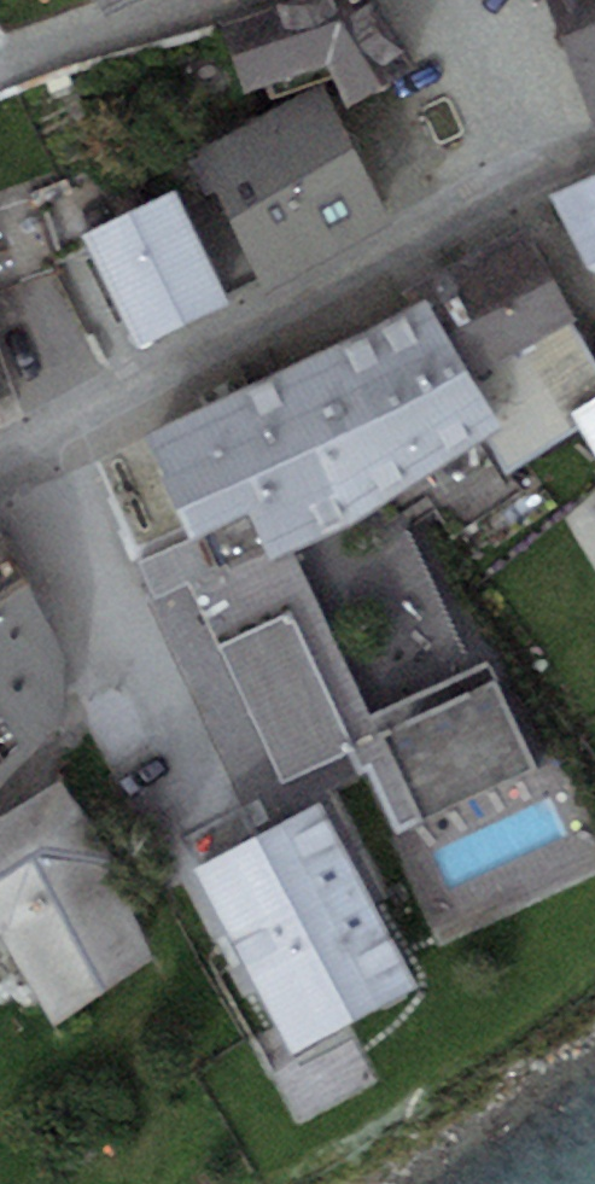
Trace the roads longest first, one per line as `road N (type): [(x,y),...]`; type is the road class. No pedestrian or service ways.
road 1 (residential): [(594,165),(0,457)]

